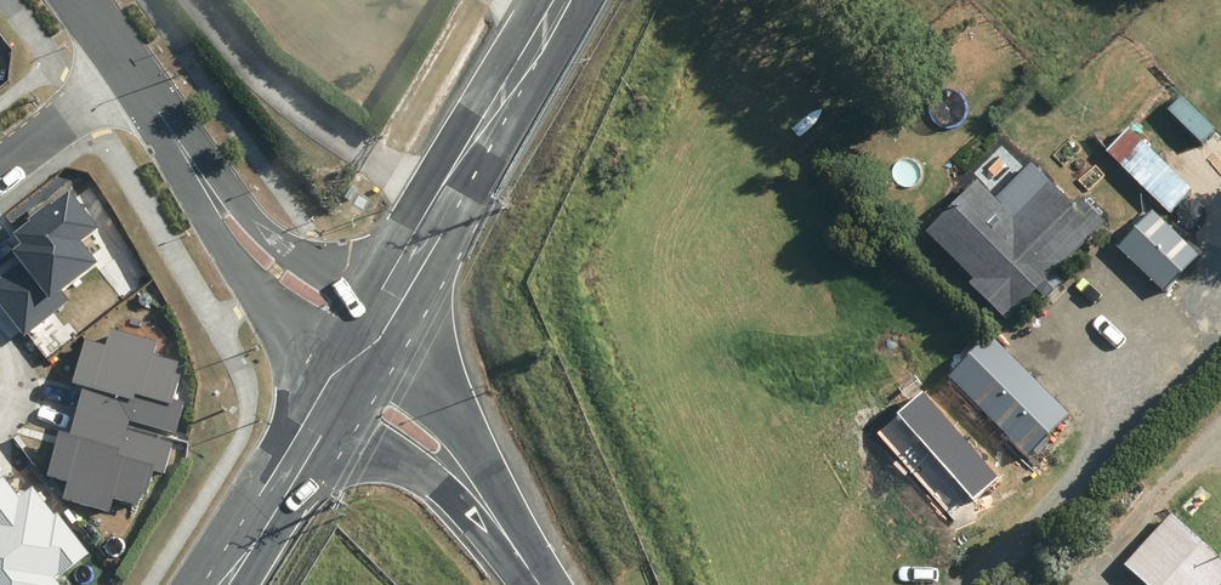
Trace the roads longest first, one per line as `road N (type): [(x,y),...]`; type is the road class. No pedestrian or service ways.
road 1 (unclassified): [(364,363),(567,0)]
road 2 (residential): [(364,363),(132,66)]
road 3 (tertiary): [(364,363),(386,411),(442,450),(540,584)]
road 4 (tertiary): [(229,584),(364,363)]
road 5 (residential): [(132,66),(0,165)]

